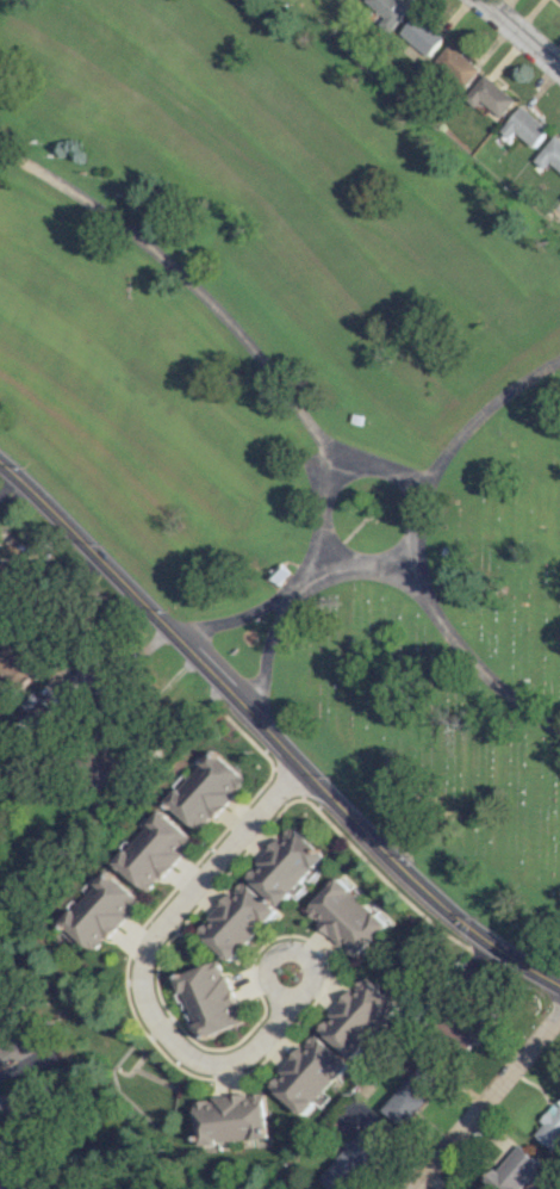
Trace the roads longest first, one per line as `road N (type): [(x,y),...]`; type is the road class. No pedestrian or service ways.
road 1 (secondary): [(559,986),(429,894),(0,464)]
road 2 (residential): [(300,766),(150,939),(142,970),(147,1003),(180,1052),(201,1065),(234,1063),(257,1048),(290,999),(269,968),(285,952),(311,965),(304,991),(290,999)]
road 3 (residential): [(407,1188),(559,1011)]

